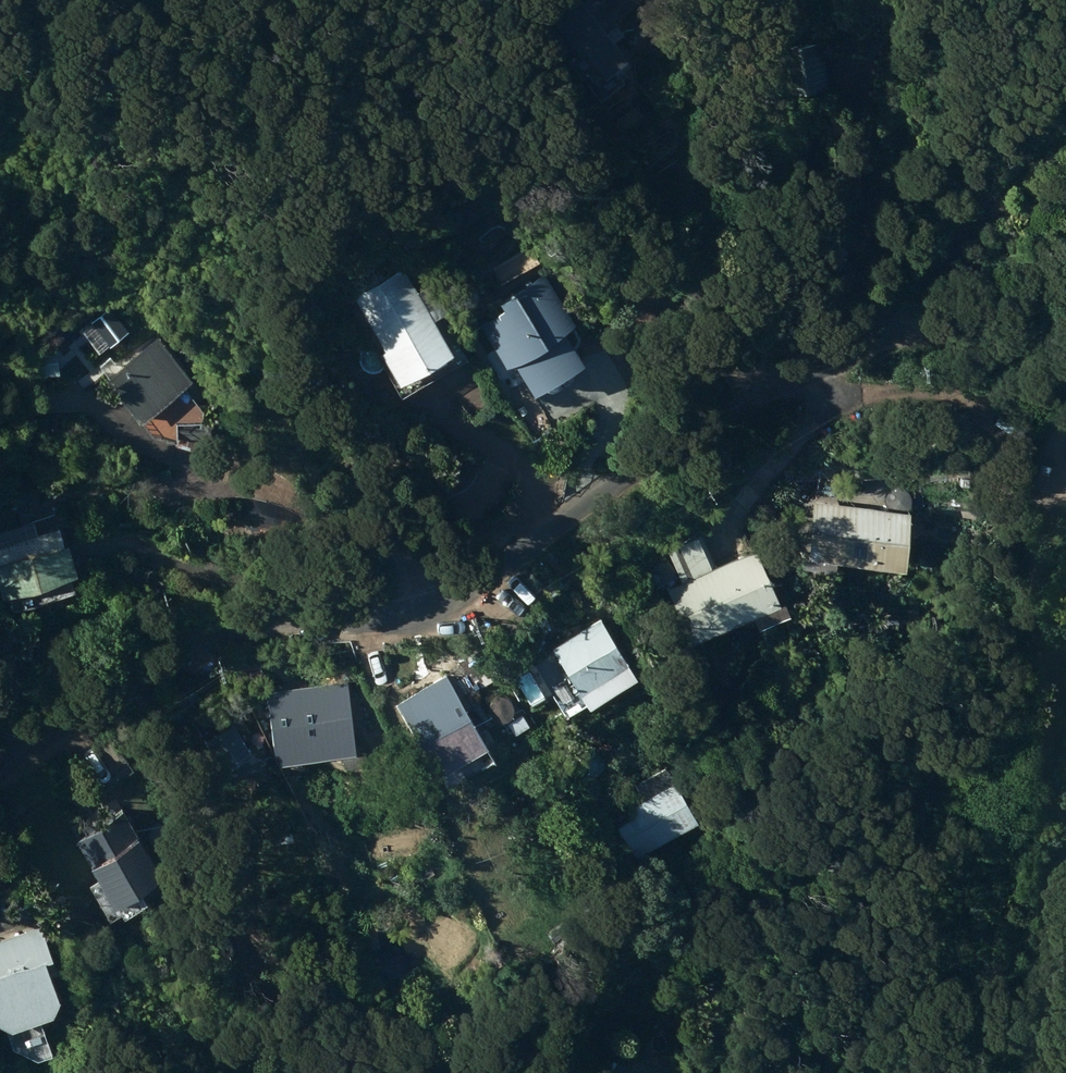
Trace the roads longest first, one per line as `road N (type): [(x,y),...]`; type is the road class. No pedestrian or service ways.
road 1 (unclassified): [(1065,362),(936,331),(883,338),(706,416),(479,583),(426,607),(244,631),(171,659),(0,764)]

